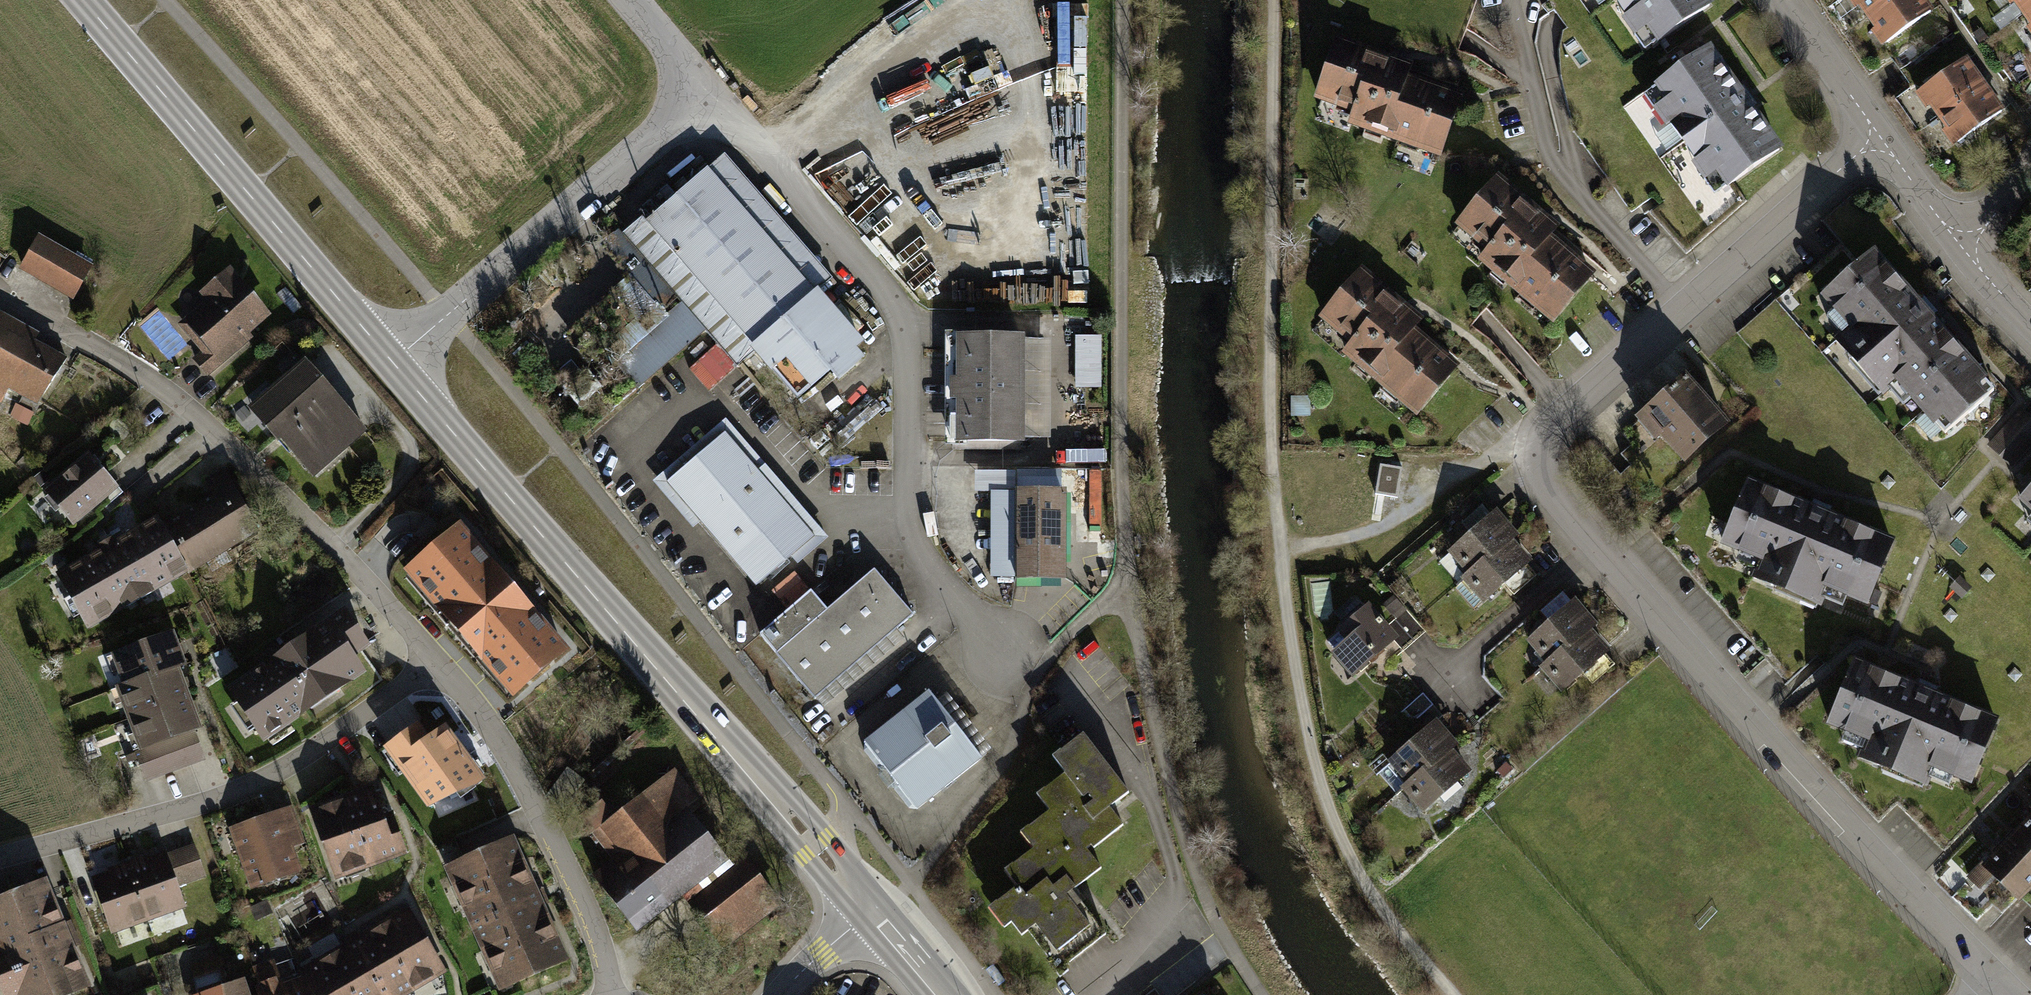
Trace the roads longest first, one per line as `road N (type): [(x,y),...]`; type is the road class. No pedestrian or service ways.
road 1 (residential): [(1883,136),(1559,406),(1542,425),(1538,475),(1552,503),(1991,974)]
road 2 (secondary): [(814,845),(86,0)]
road 3 (track): [(1453,994),(1362,880),(1336,825),(1290,646),(1271,449),(1275,0)]
road 4 (track): [(1122,0),(1120,467),(1129,591)]
road 5 (residential): [(0,297),(136,371),(195,413),(335,545),(433,657)]
road 6 (residential): [(0,859),(213,801),(282,770),(433,657)]
road 7 (track): [(1129,591),(1187,854),(1215,925),(1260,994)]
road 8 (residential): [(433,657),(529,792),(595,927),(611,994)]
road 9 (track): [(1536,451),(1477,465),(1429,502),(1355,538),(1281,548)]
road 10 (tertiary): [(1883,136),(1786,0)]
road 11 (tertiary): [(1961,248),(1883,136)]
road 12 (residential): [(781,994),(872,912)]

